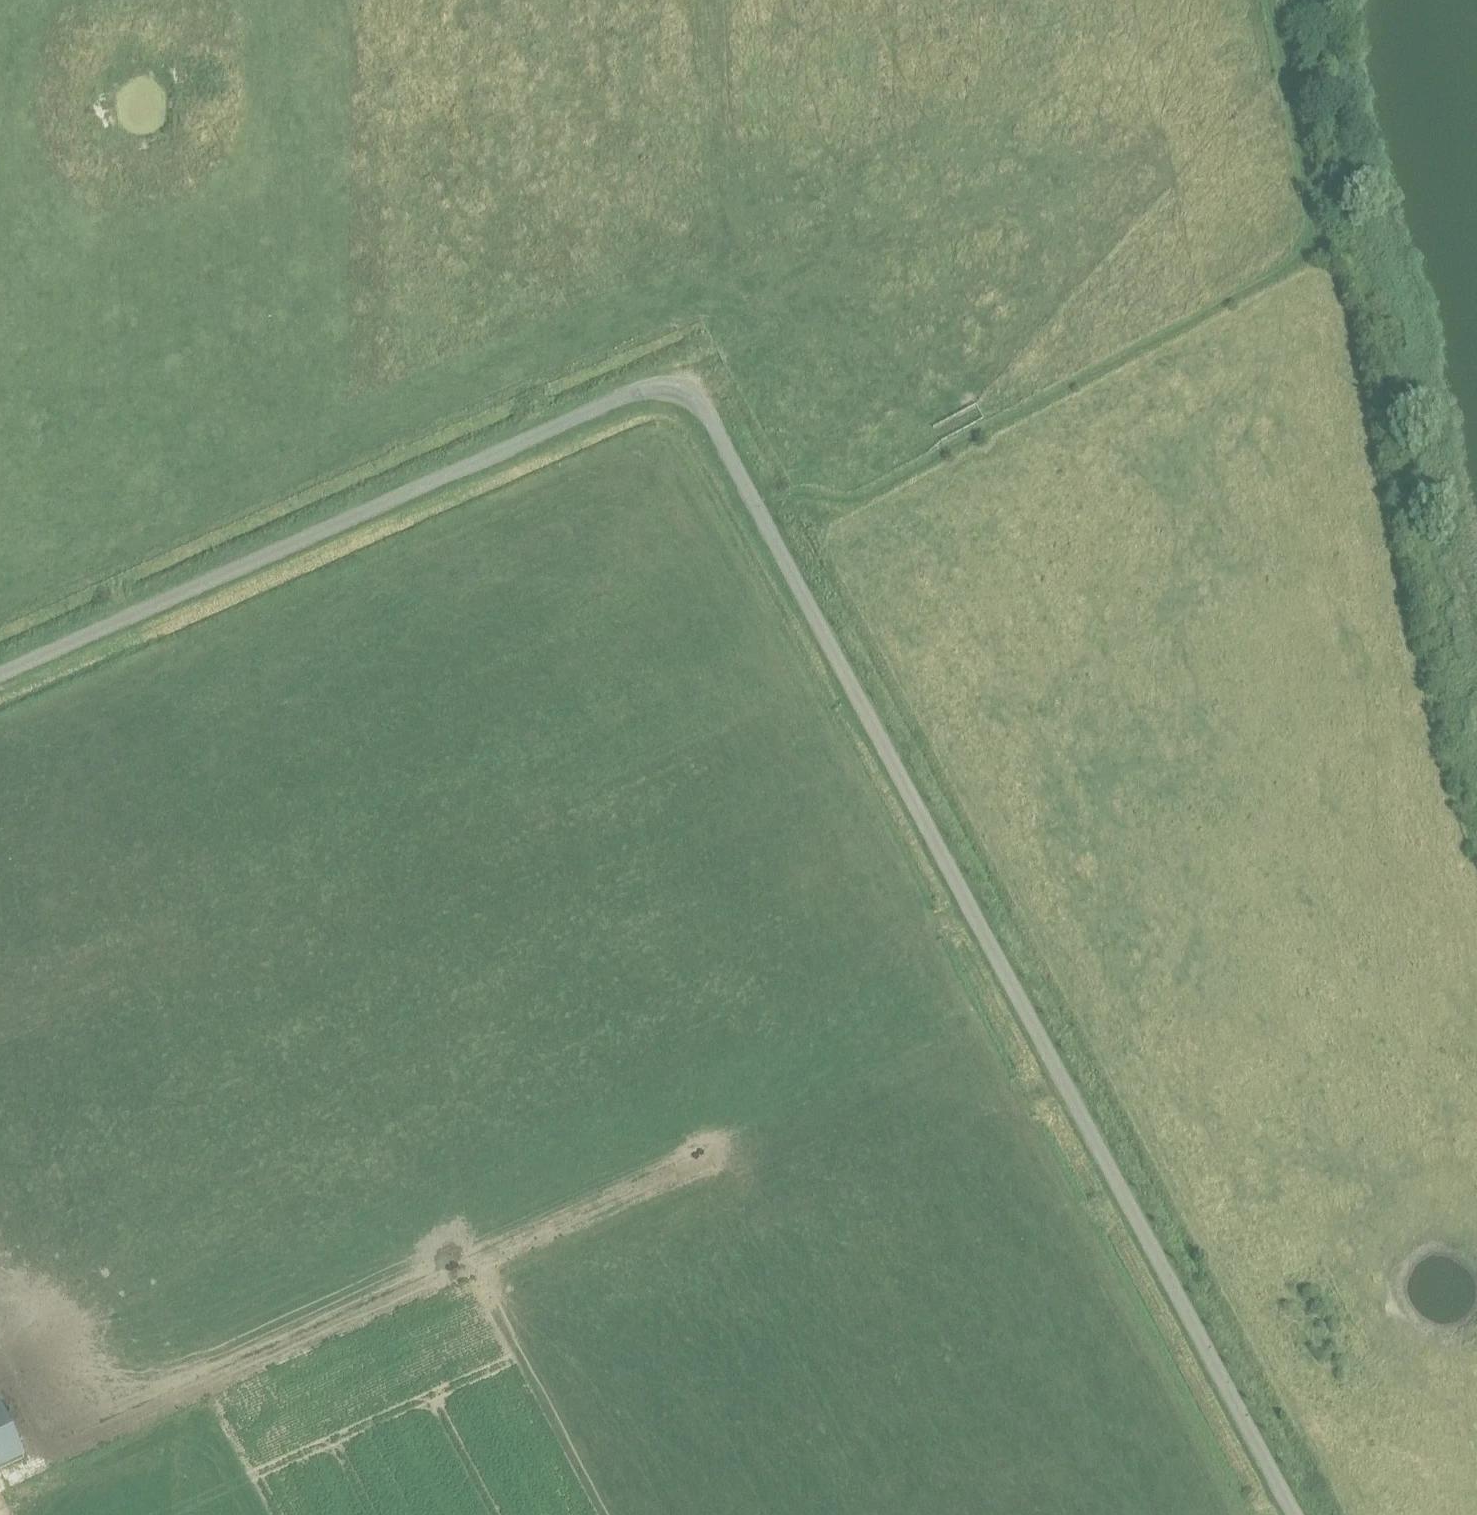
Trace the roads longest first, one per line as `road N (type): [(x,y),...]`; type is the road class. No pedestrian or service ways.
road 1 (unclassified): [(1296,1514),(704,402),(690,392),(641,387),(0,677)]

